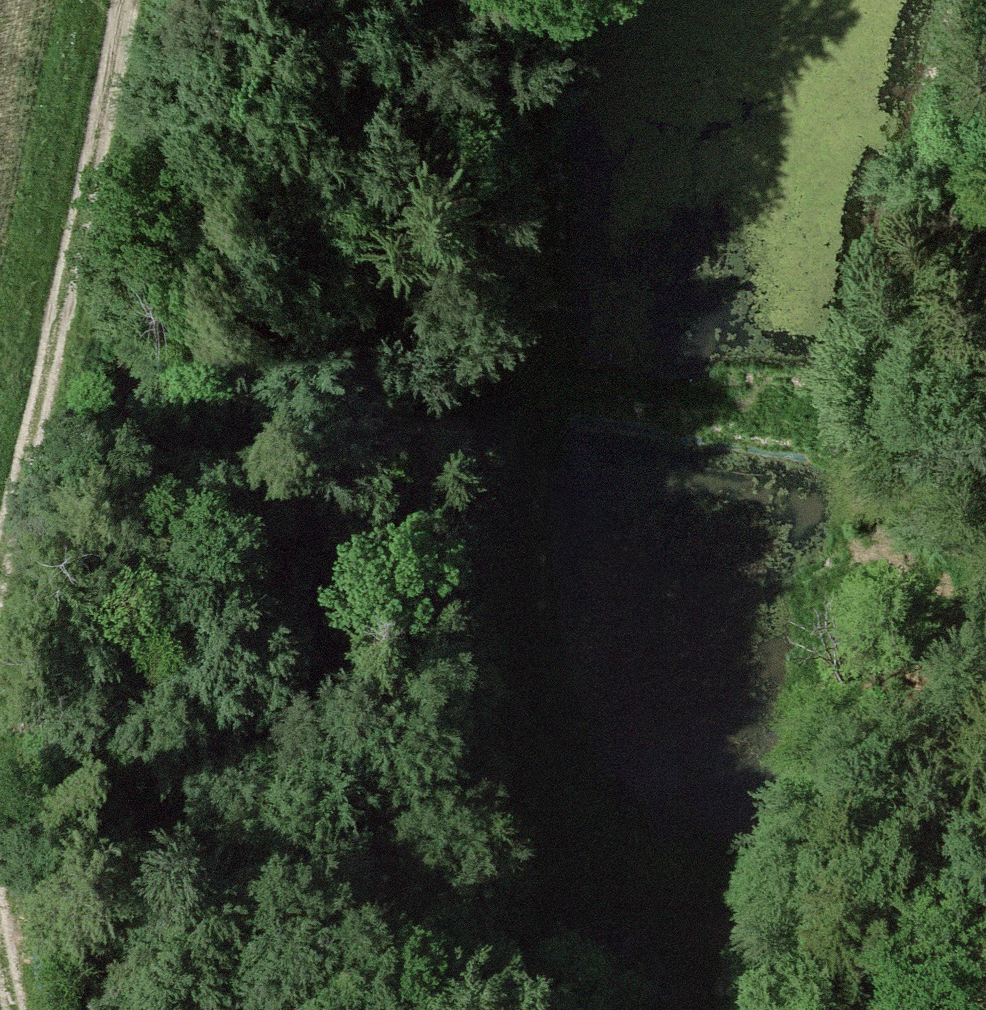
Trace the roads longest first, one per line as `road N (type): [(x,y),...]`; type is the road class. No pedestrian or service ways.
road 1 (track): [(512,0),(483,371),(473,724),(516,832),(619,876),(783,922)]
road 2 (track): [(985,0),(880,444),(818,832),(783,922)]
road 3 (track): [(105,0),(0,552)]
road 4 (track): [(483,371),(642,409),(880,444)]
road 5 (track): [(783,922),(845,871),(940,725),(985,599)]
road 6 (track): [(498,1009),(494,884),(516,832)]

